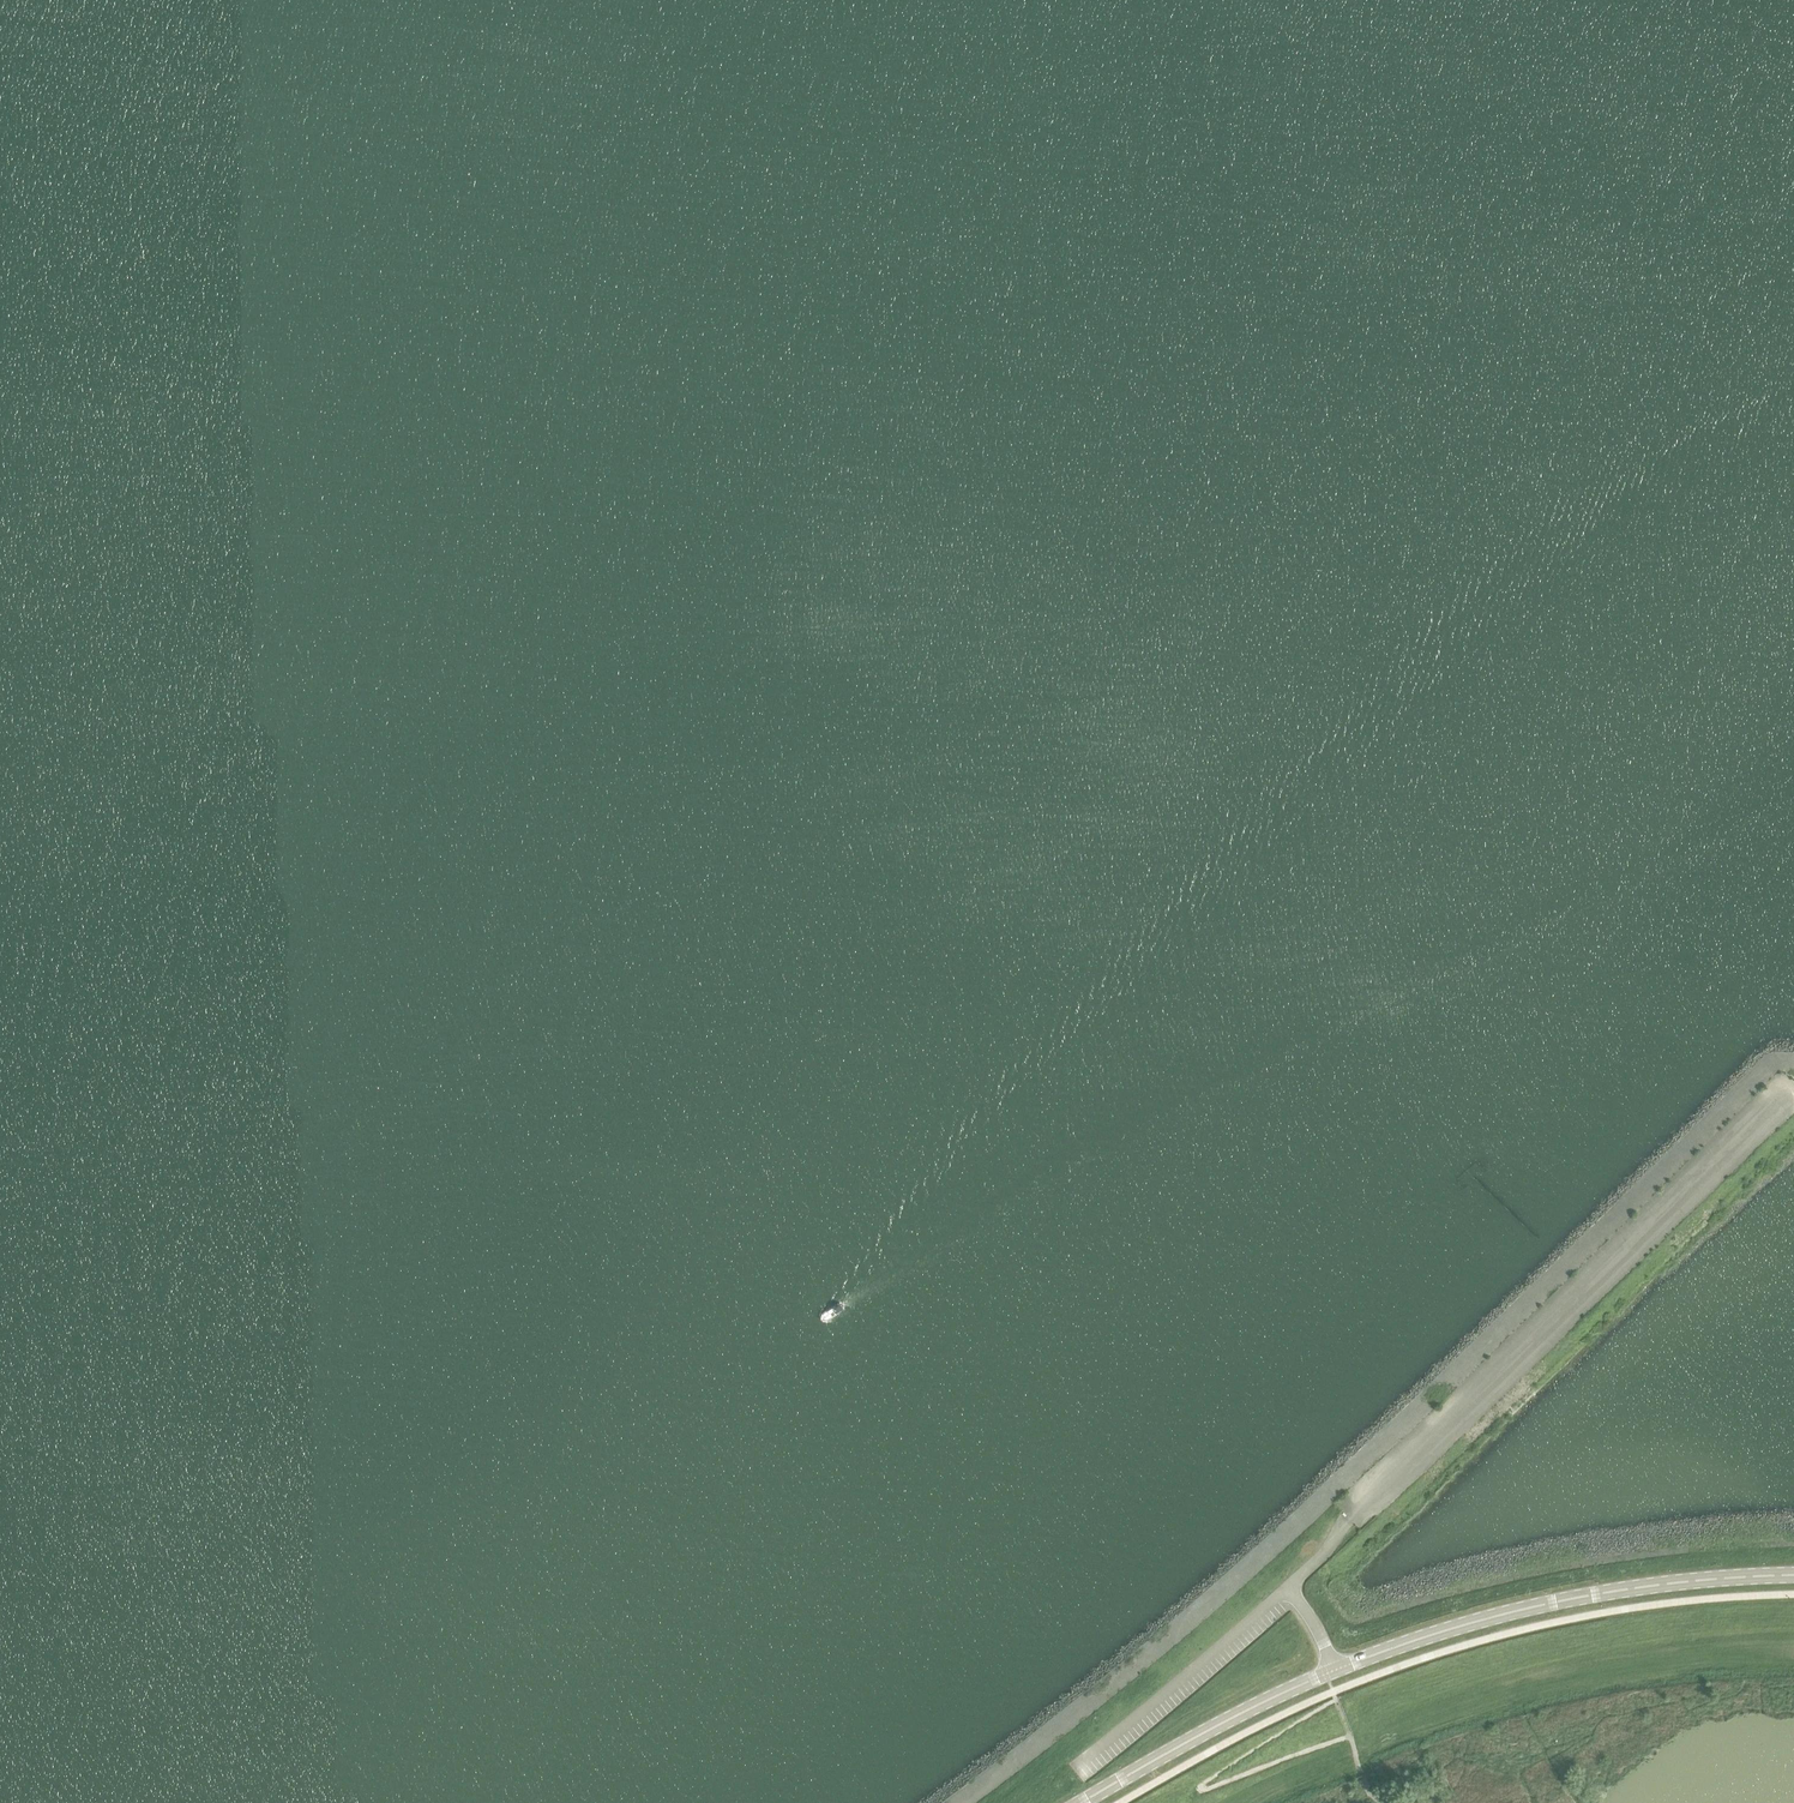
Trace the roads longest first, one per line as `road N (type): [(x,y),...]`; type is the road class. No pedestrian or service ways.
road 1 (secondary): [(1087,1802),(1276,1697),(1404,1645),(1590,1595),(1793,1578)]

